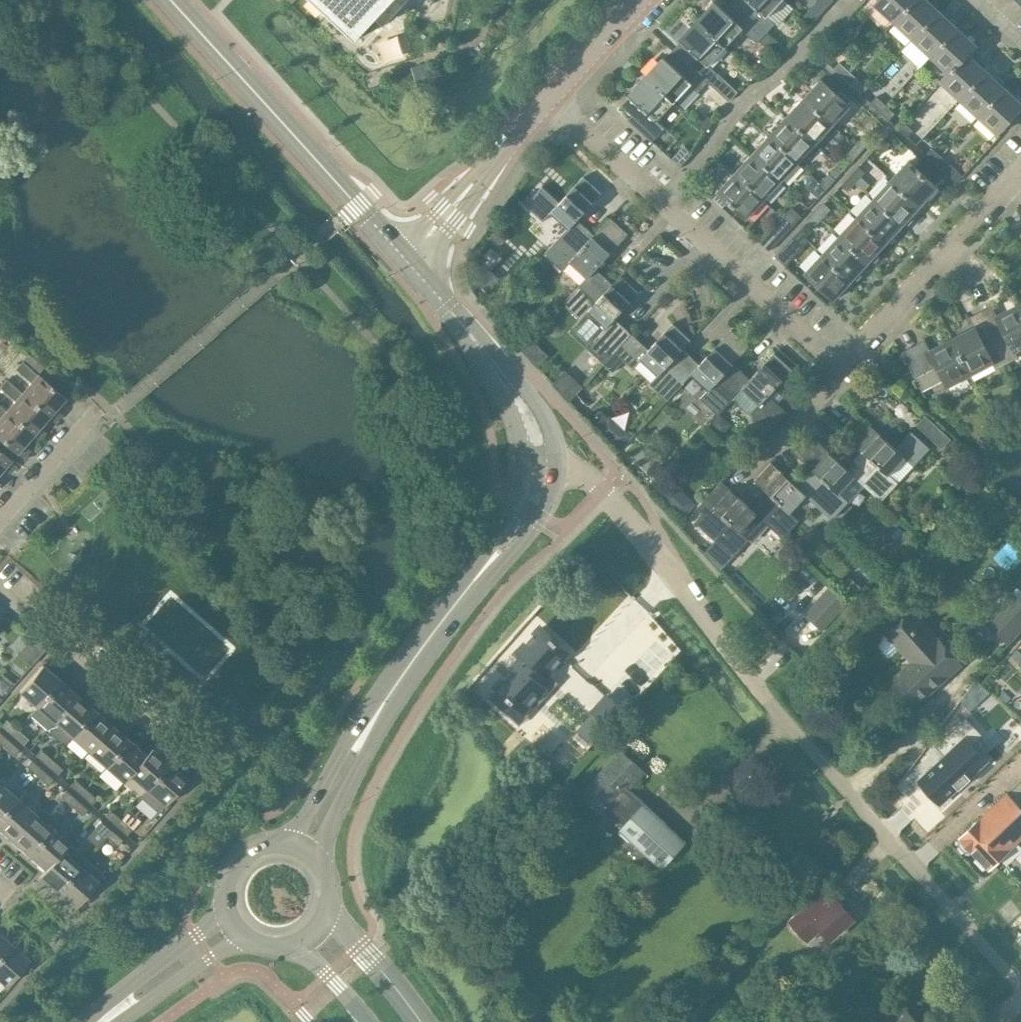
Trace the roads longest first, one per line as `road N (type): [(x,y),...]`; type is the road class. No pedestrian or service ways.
road 1 (unclassified): [(1020,988),(883,838),(603,489),(559,468)]
road 2 (residential): [(1020,172),(843,367),(665,202)]
road 3 (secondary): [(170,0),(396,248)]
road 4 (residential): [(665,202),(735,110),(852,0)]
road 5 (residential): [(167,734),(0,591)]
road 6 (secondary): [(484,569),(375,717)]
road 7 (tertiary): [(225,906),(130,982),(109,1016)]
road 8 (residential): [(665,202),(549,96)]
road 9 (tertiary): [(109,1016),(145,1004),(242,935)]
road 10 (secondary): [(375,717),(341,744),(288,842)]
road 11 (secondary): [(313,855),(366,758),(375,717)]
road 12 (residential): [(0,519),(101,406)]
road 13 (secondary): [(419,1021),(327,911)]
road 14 (secondary): [(411,265),(500,372)]
road 15 (tertiary): [(411,265),(456,218),(491,160)]
road 16 (tertiary): [(549,96),(639,0)]
road 17 (secondary): [(484,569),(527,537),(553,495),(559,468)]
road 18 (tertiary): [(491,160),(396,248)]

